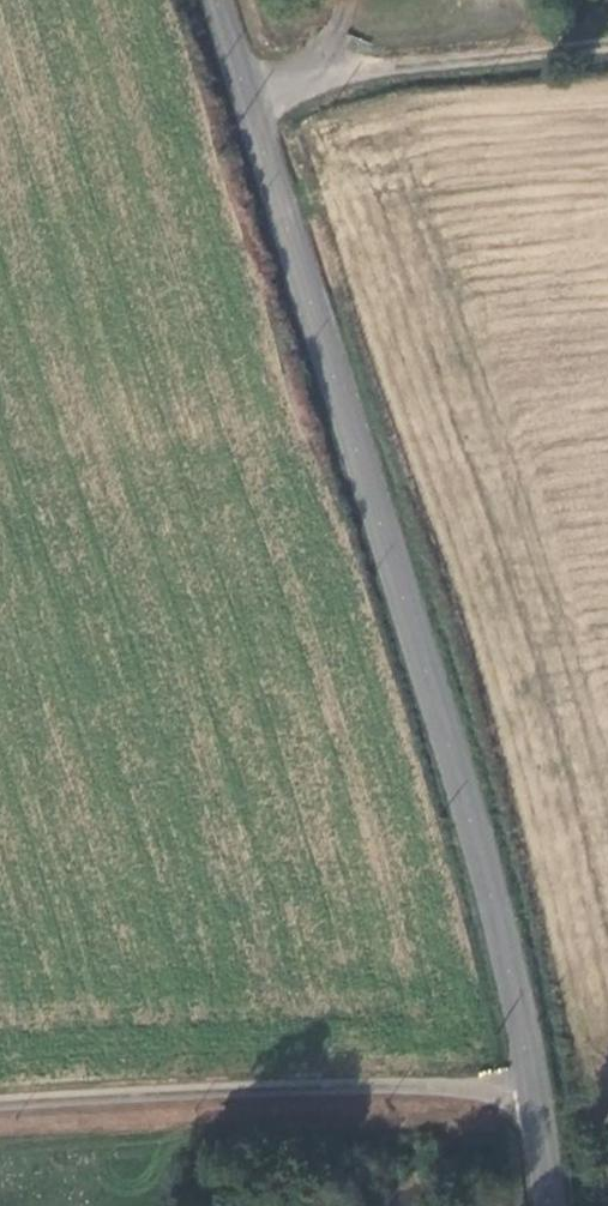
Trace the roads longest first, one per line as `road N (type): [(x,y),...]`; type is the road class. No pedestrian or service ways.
road 1 (tertiary): [(532,1084),(469,820),(244,96)]
road 2 (unclassified): [(532,1084),(213,1090),(0,1107)]
road 3 (unclassified): [(244,96),(362,67),(607,42)]
road 4 (tertiary): [(548,1205),(532,1084)]

